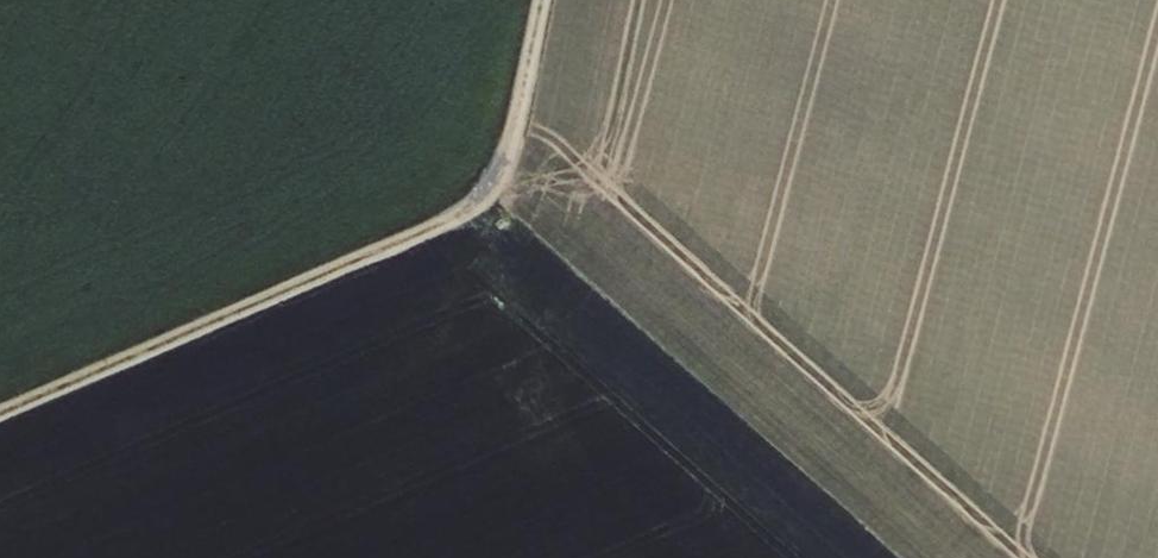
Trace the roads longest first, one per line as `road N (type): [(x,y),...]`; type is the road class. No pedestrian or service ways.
road 1 (track): [(541,0),(501,172),(482,201),(0,414)]

